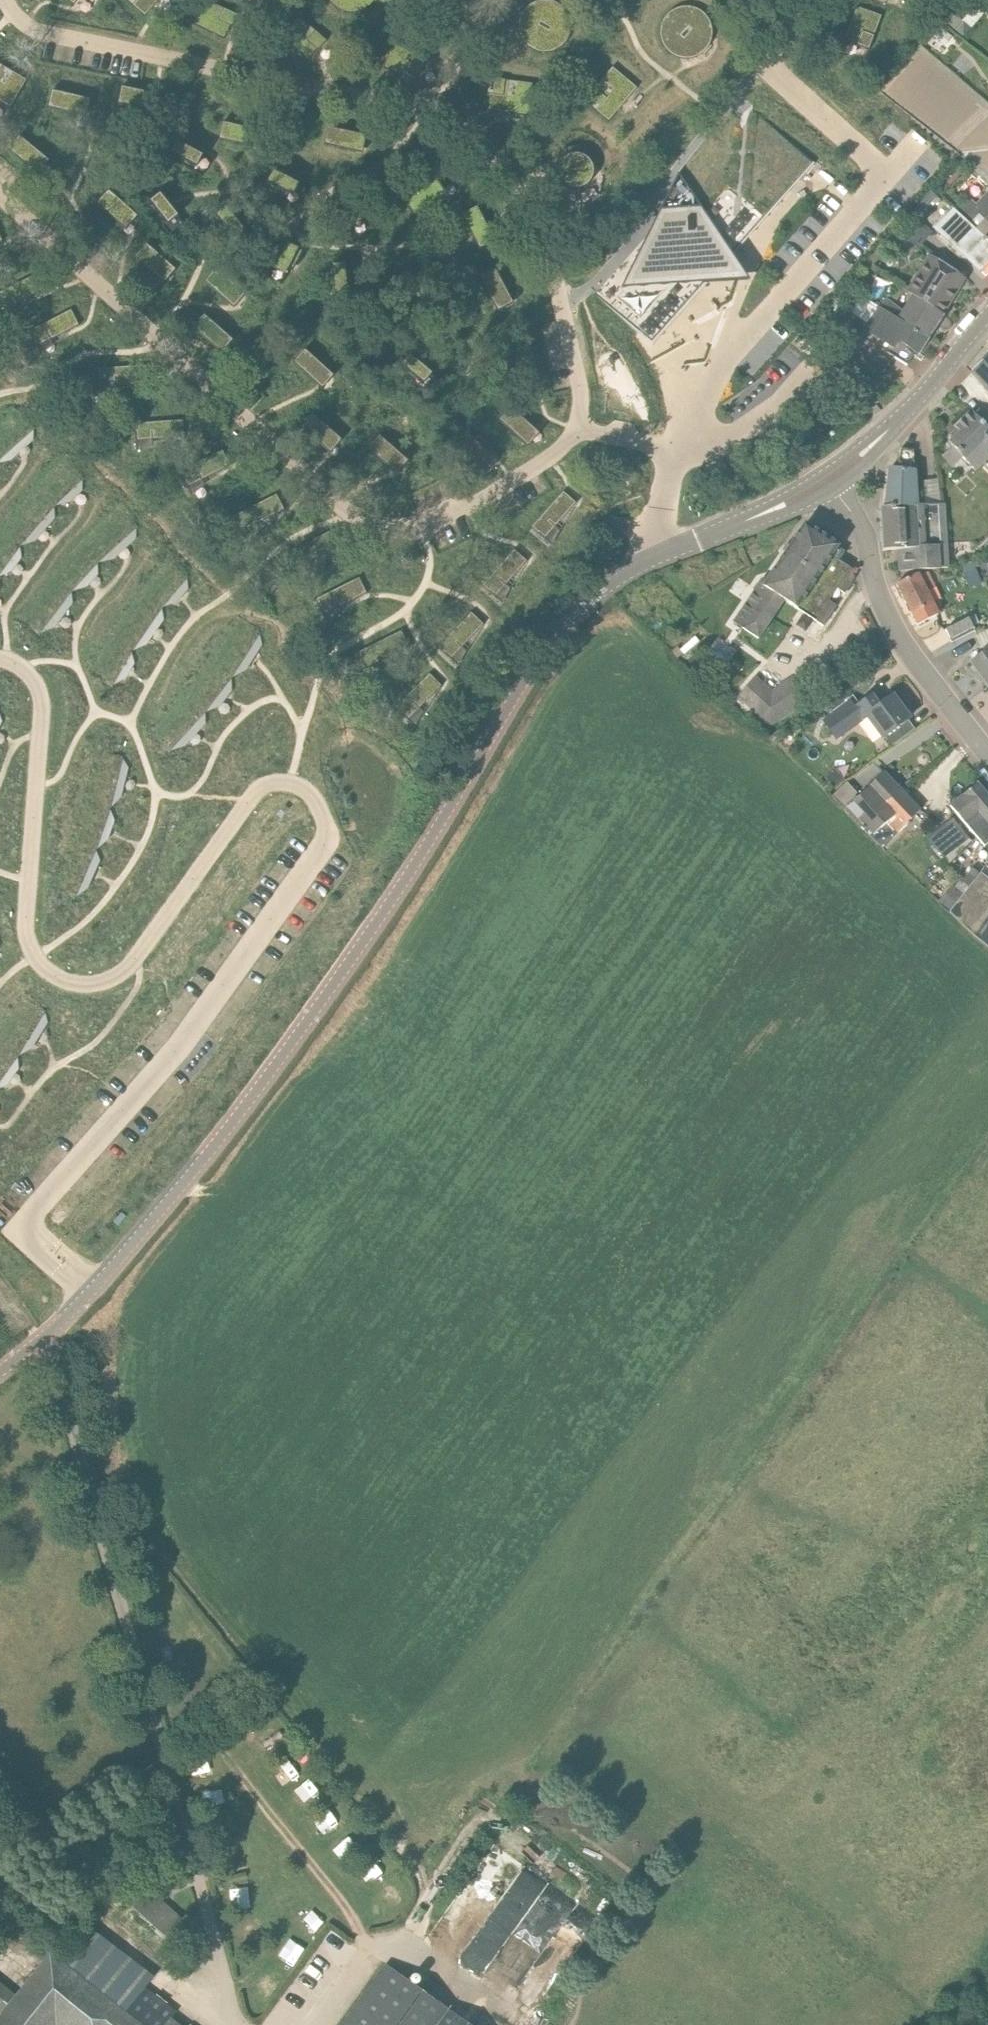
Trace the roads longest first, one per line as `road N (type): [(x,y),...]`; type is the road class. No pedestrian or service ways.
road 1 (tertiary): [(0,1371),(93,1289),(252,1095),(395,894),(564,624),(630,569),(829,479)]
road 2 (unclassified): [(987,753),(895,628),(861,525),(829,479)]
road 3 (tertiary): [(829,479),(866,451),(987,319)]

